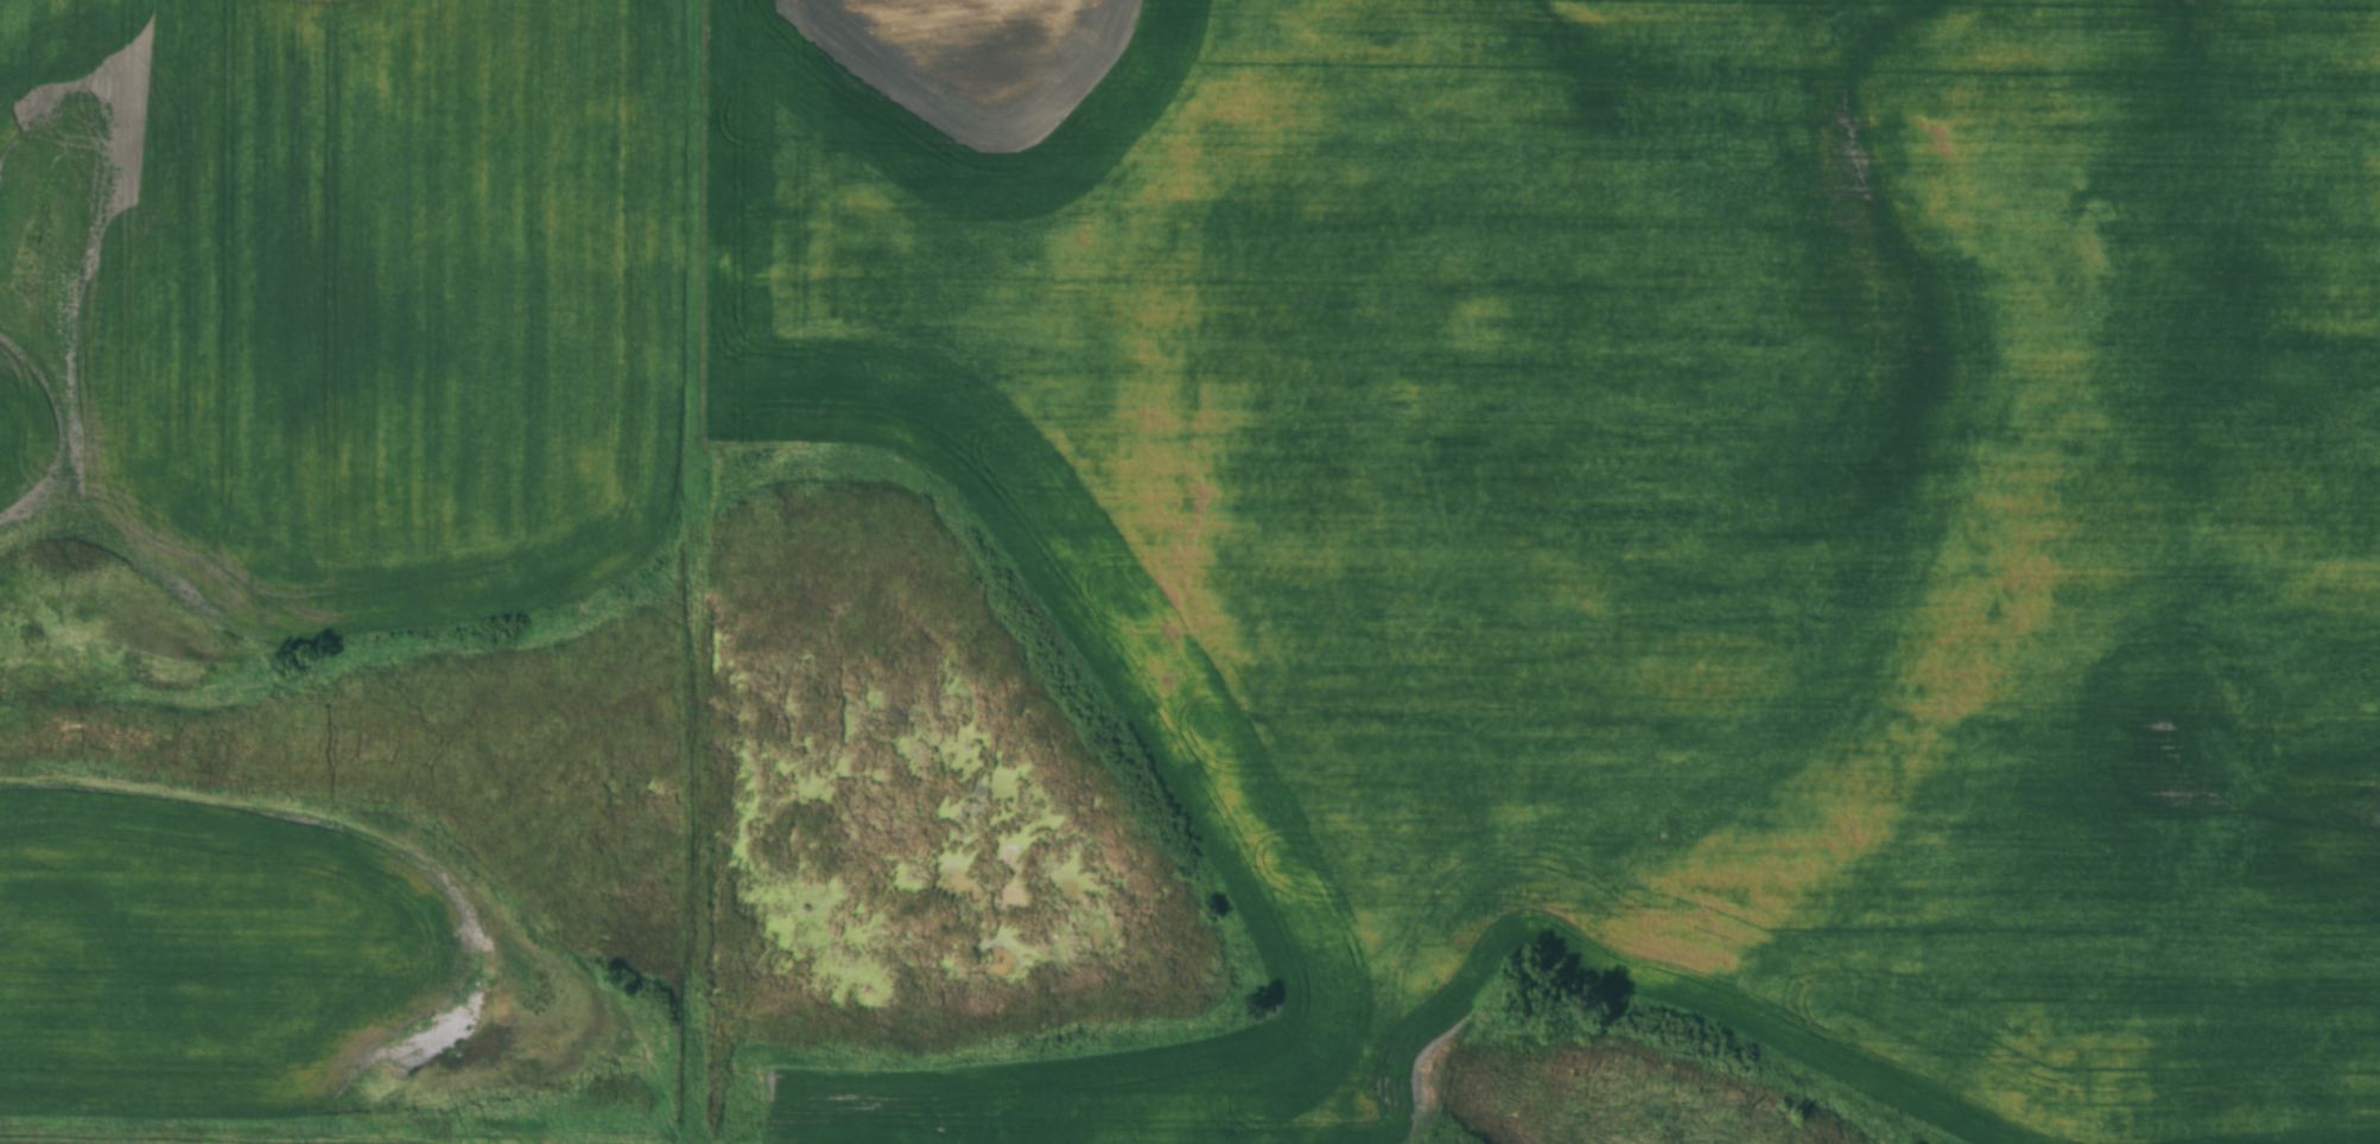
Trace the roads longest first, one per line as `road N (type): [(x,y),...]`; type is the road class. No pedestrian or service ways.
road 1 (residential): [(627,1137),(0,1138)]
road 2 (residential): [(696,408),(699,0)]

